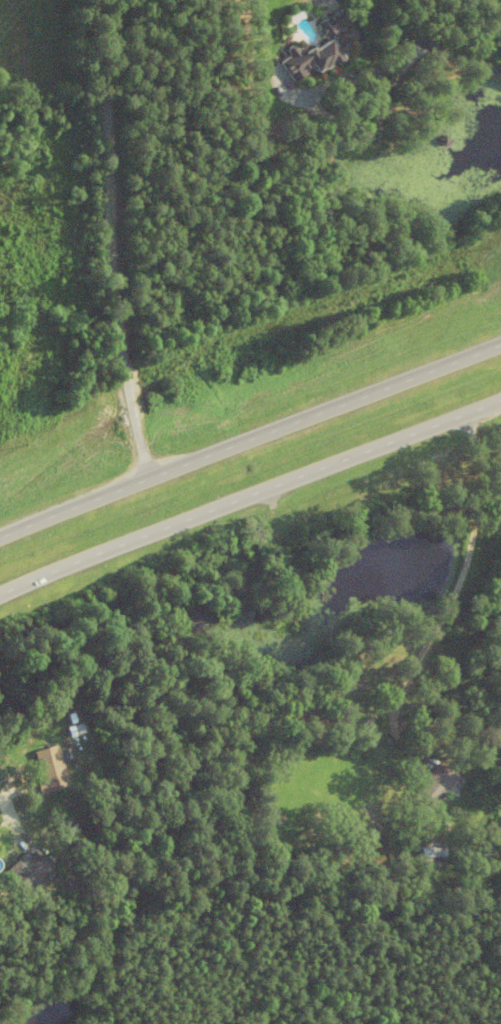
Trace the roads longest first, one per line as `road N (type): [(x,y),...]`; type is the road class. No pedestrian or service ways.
road 1 (trunk): [(0,595),(500,401)]
road 2 (trunk): [(500,343),(0,535)]

